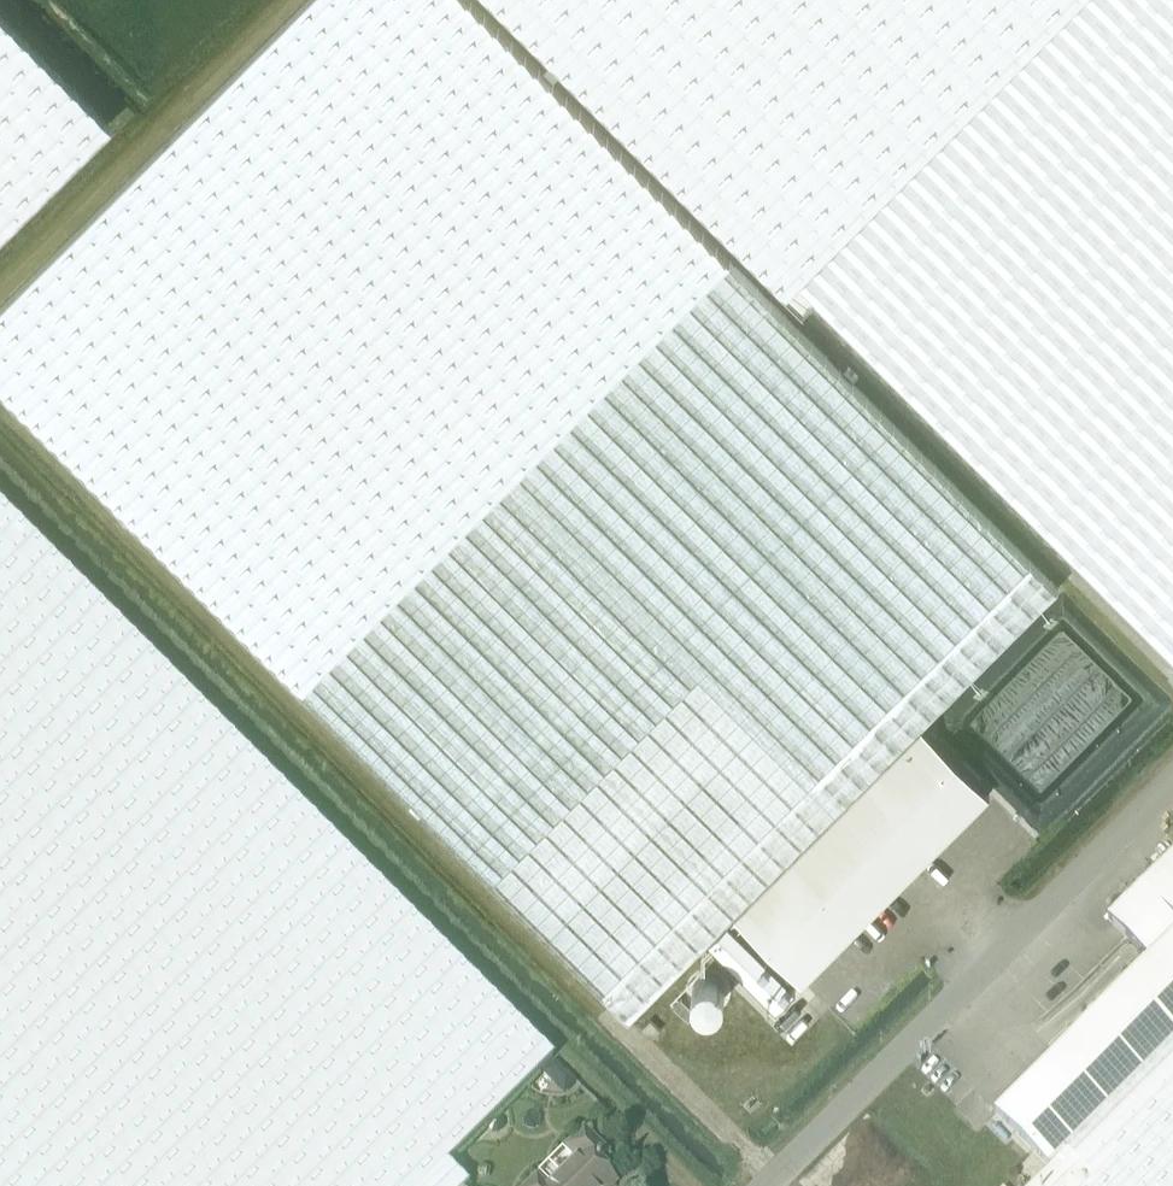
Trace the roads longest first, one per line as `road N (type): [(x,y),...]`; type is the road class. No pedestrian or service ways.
road 1 (unclassified): [(770,1185),(1172,785)]

